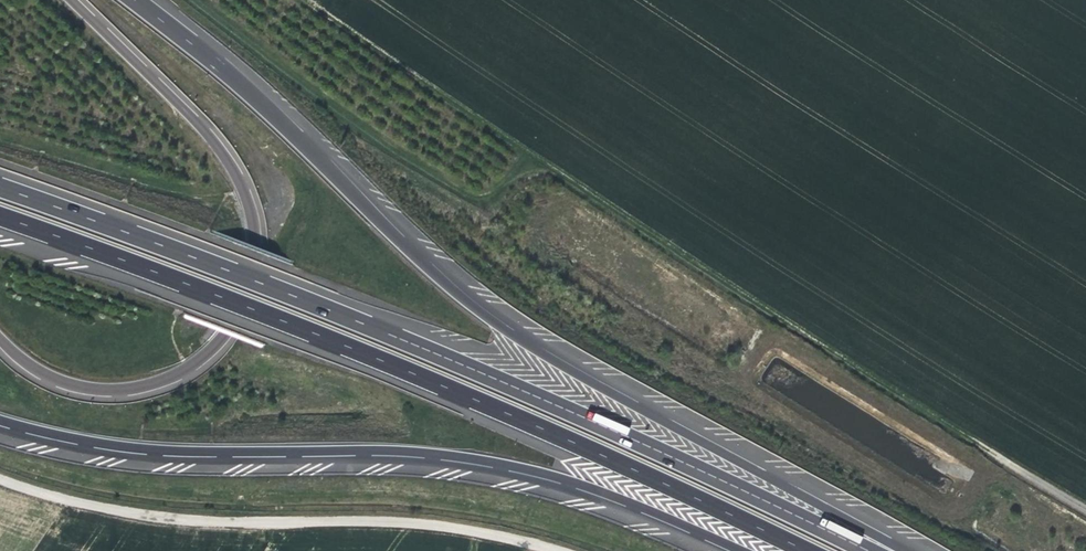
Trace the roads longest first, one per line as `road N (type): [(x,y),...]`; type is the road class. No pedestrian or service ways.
road 1 (motorway): [(903,550),(511,332),(423,260),(258,99),(136,0)]
road 2 (motorway): [(868,550),(464,364),(0,187)]
road 3 (motorway): [(0,217),(463,395),(805,550)]
road 4 (motorway): [(0,421),(178,452),(414,453),(501,464),(599,492),(740,550)]
road 5 (motorway): [(0,340),(56,381),(133,390),(209,354),(250,284),(256,236),(238,175),(194,118),(71,0)]
road 6 (track): [(554,550),(466,530),(97,506),(0,475)]

